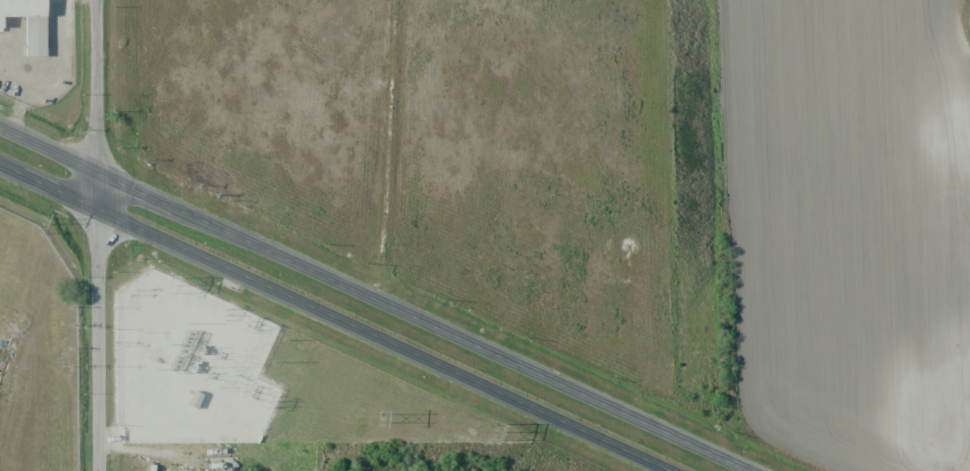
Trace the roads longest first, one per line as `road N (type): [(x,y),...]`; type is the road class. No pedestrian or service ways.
road 1 (secondary): [(751,470),(100,170)]
road 2 (secondary): [(98,210),(670,470)]
road 3 (tertiary): [(100,470),(100,0)]

